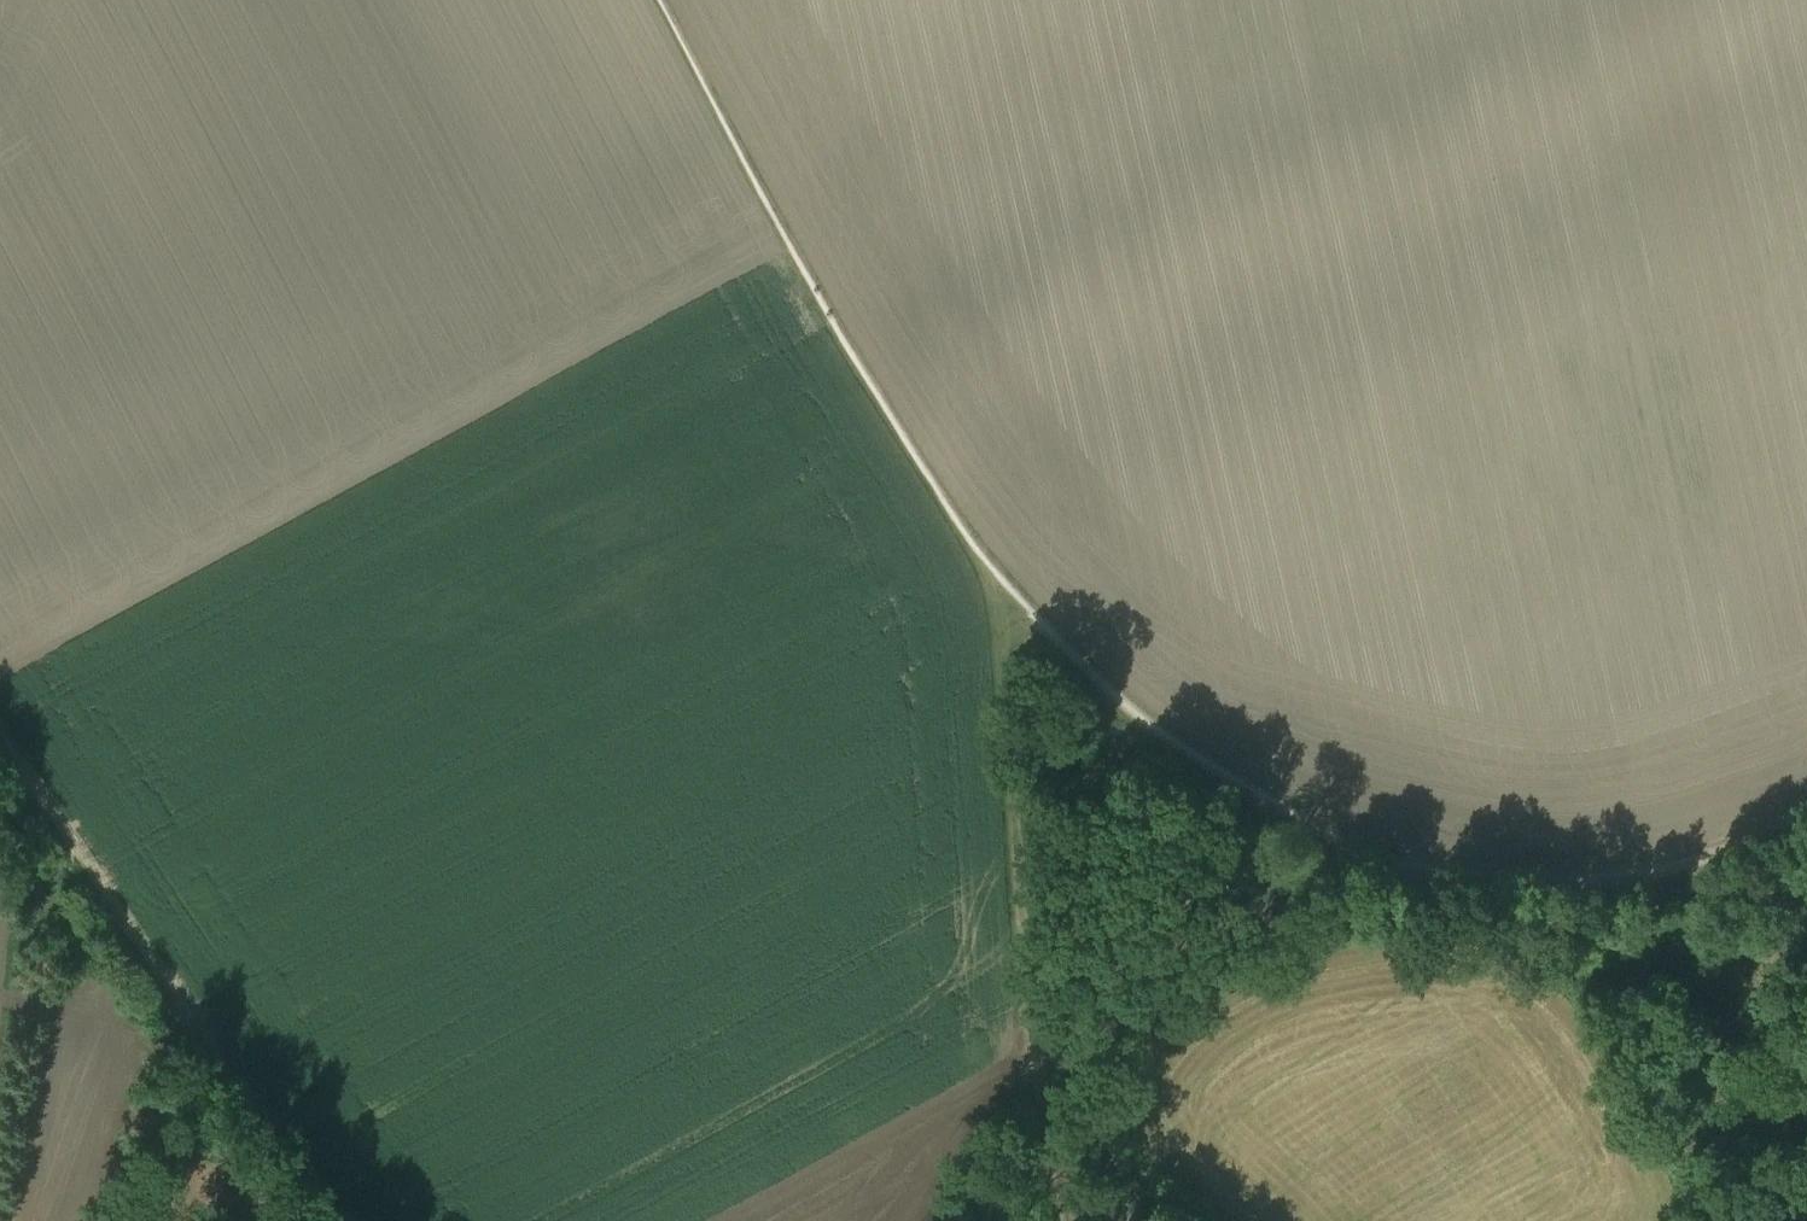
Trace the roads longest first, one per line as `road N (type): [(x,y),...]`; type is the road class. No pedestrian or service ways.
road 1 (track): [(1806,836),(1629,887),(1534,885),(1385,865),(1228,885),(1086,942),(1062,961),(1028,1016),(1065,1220)]
road 2 (track): [(319,1220),(48,924),(0,857)]

